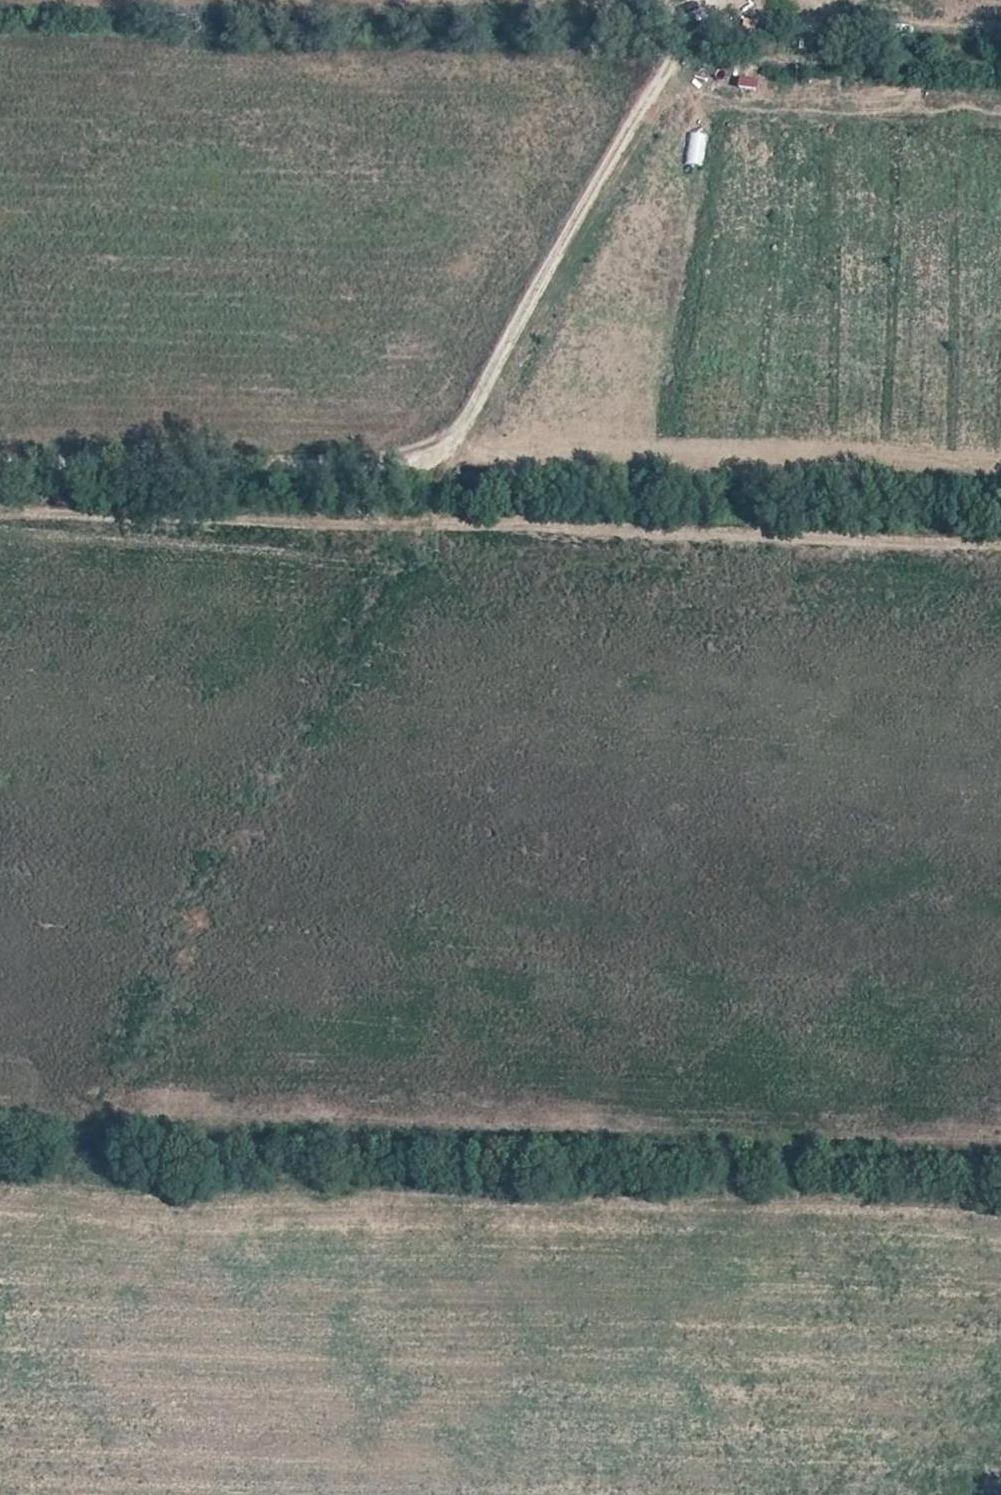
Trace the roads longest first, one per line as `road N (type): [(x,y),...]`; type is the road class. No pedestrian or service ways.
road 1 (track): [(0,452),(431,453),(676,37),(660,0)]

